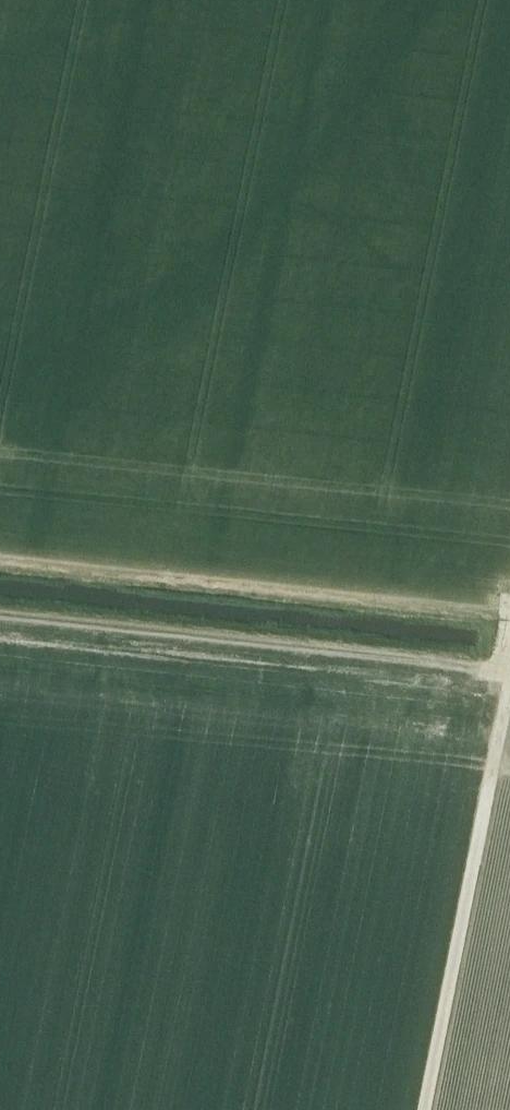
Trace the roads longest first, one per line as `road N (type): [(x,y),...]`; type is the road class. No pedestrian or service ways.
road 1 (track): [(424,1109),(509,677)]

